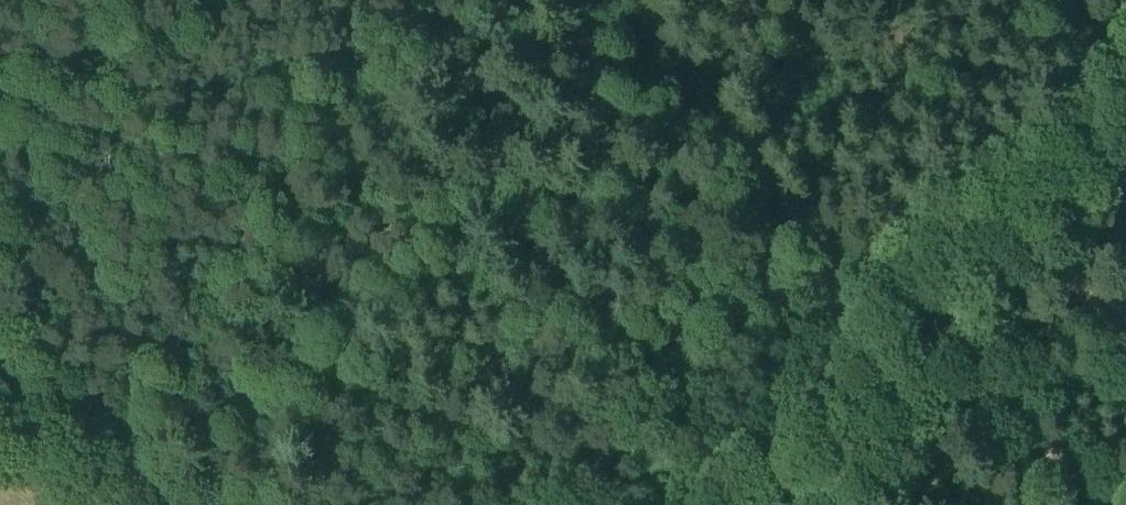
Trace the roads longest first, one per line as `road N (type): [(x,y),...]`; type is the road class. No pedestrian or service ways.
road 1 (track): [(1116,504),(941,326),(1125,106)]
road 2 (track): [(0,403),(216,504)]

